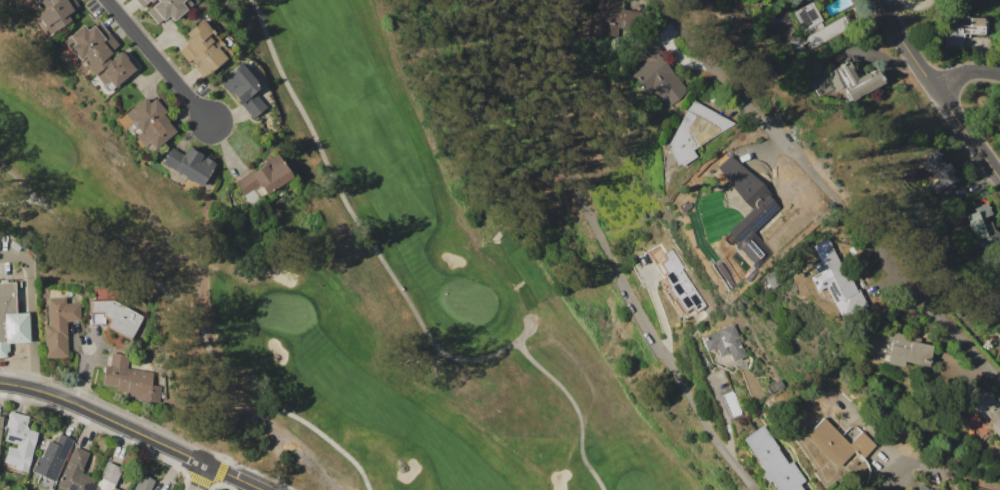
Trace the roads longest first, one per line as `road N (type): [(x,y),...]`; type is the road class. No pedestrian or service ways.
road 1 (residential): [(755,489),(683,388),(576,184),(568,101),(576,0)]
road 2 (tertiary): [(260,489),(65,400),(0,383)]
road 3 (residential): [(999,175),(878,0)]
road 4 (residential): [(209,120),(105,0)]

